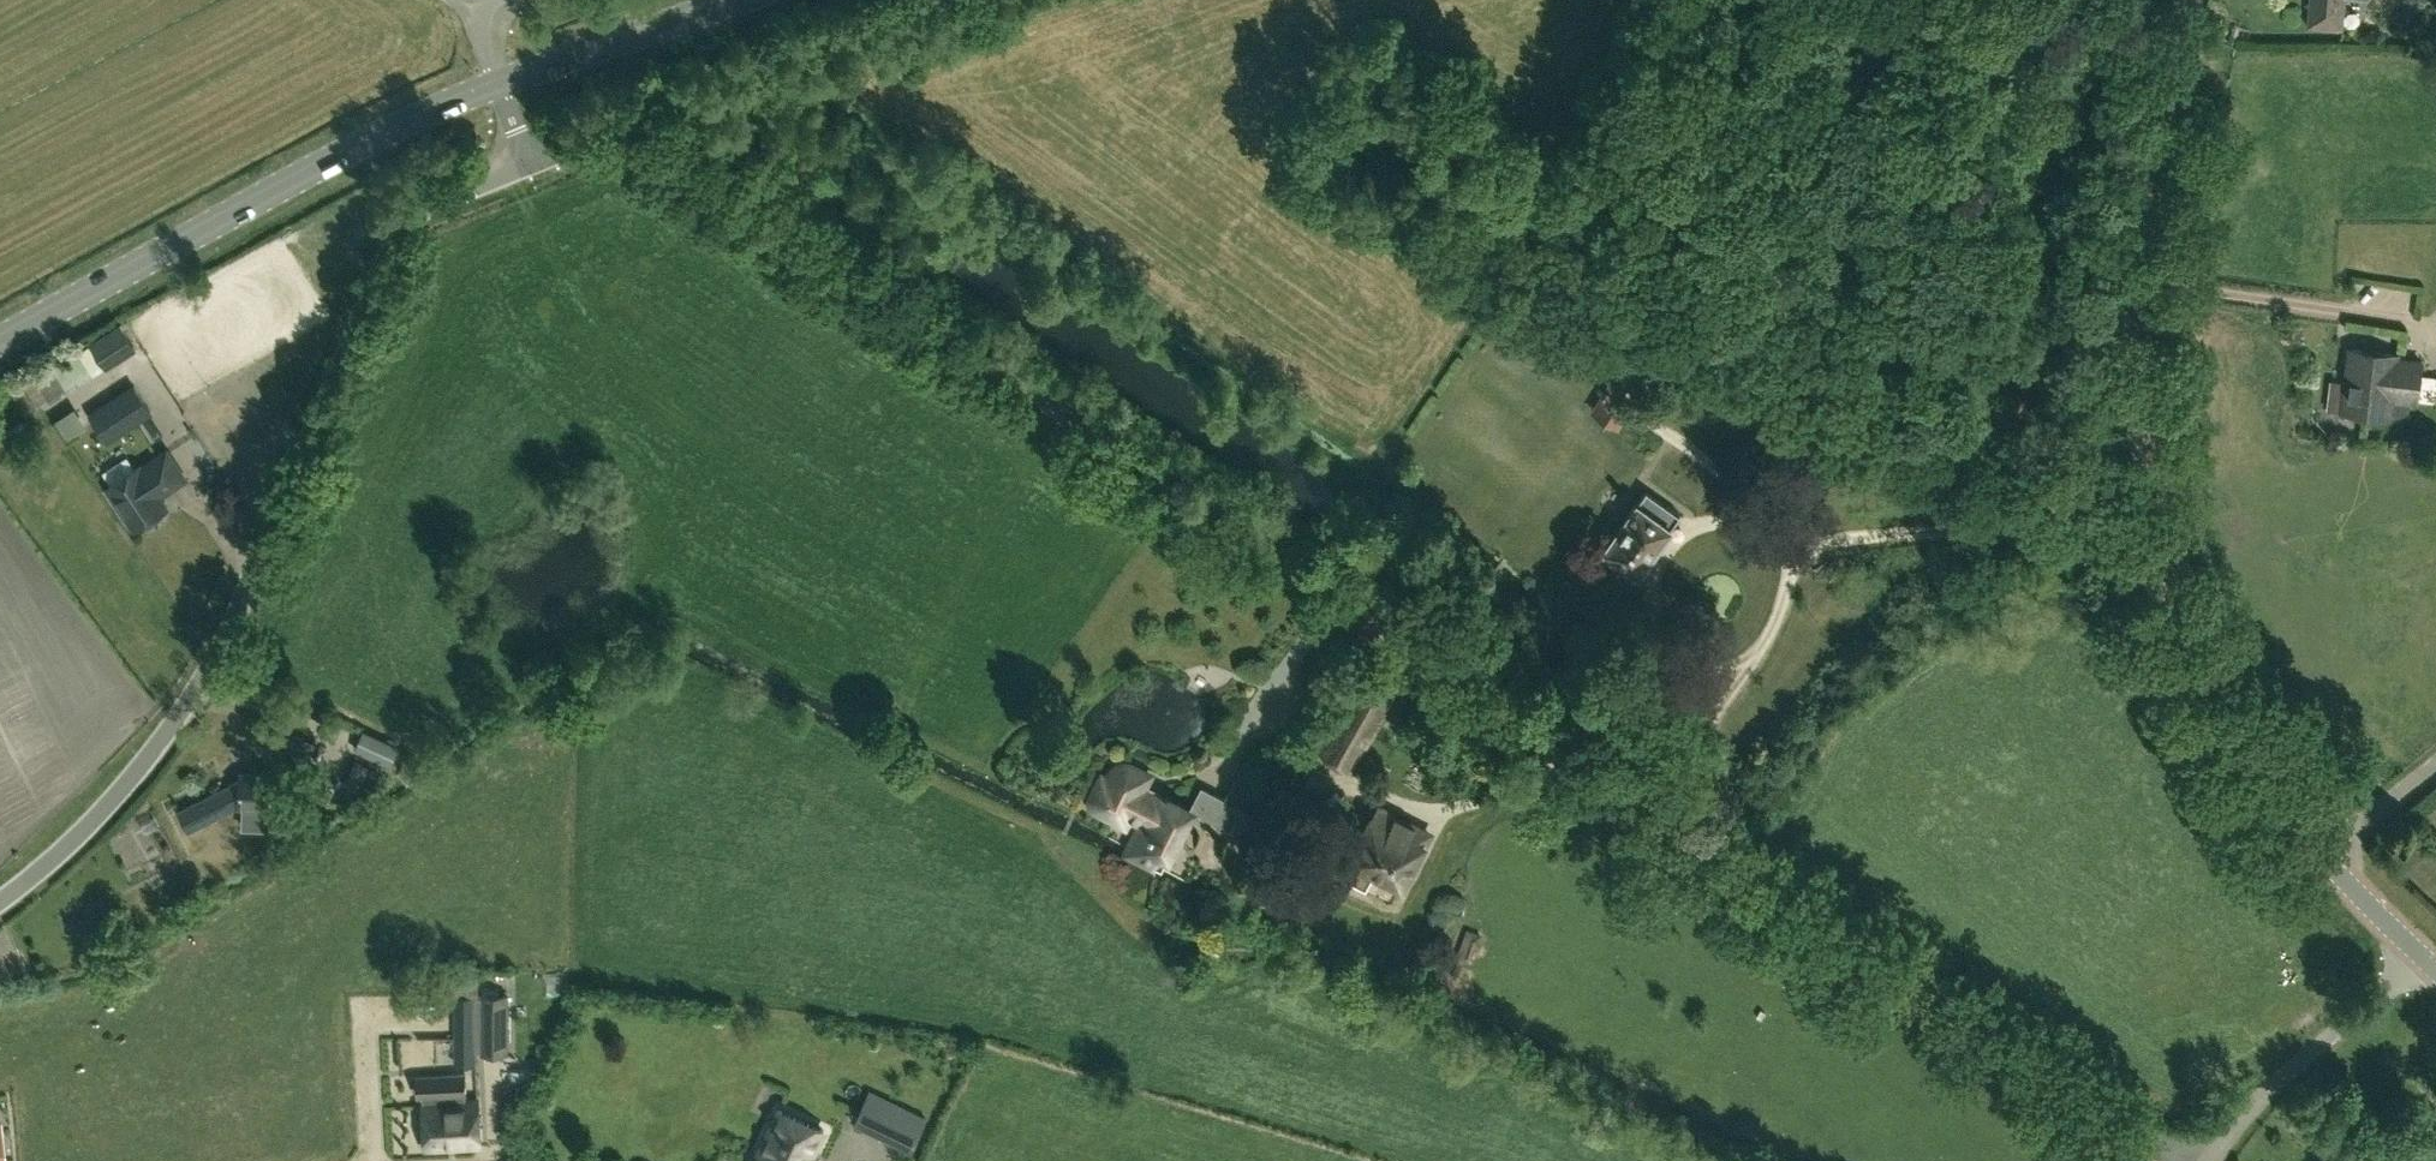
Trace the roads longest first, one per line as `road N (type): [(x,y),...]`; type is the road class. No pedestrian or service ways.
road 1 (unclassified): [(2174,1160),(665,138),(641,129),(614,133),(530,166)]
road 2 (unclassified): [(2422,955),(2314,848),(2249,757),(2196,651),(2156,523),(2136,369),(2135,269),(2148,173),(2188,0)]
road 3 (unclassified): [(0,901),(109,803),(204,677),(402,229),(429,207),(530,166)]
road 4 (track): [(1660,819),(1721,702),(1765,641),(1800,548),(2036,526),(2099,496),(2149,486)]
road 5 (secondary): [(0,338),(338,153),(498,84)]
road 6 (track): [(1800,548),(1783,547),(1748,522),(1703,524),(1675,542),(1648,579),(1652,619),(1699,741)]
road 7 (residential): [(2211,1160),(2263,1097),(2422,955)]
road 8 (secondary): [(498,84),(739,0)]

